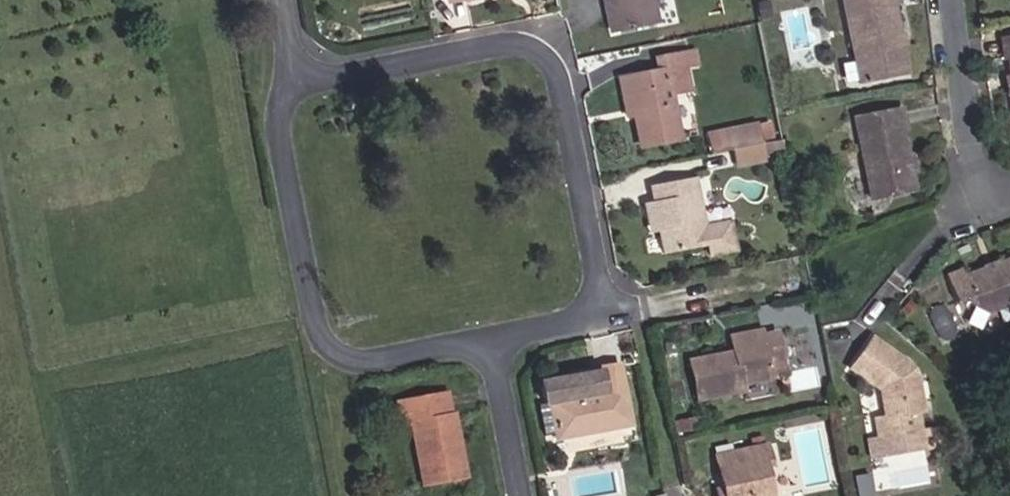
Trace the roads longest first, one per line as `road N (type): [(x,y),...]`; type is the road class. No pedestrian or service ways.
road 1 (residential): [(293,83),(487,44),(537,48),(565,75),(606,306),(569,326),(492,341)]
road 2 (residential): [(293,83),(286,140),(313,291),(338,350),(401,356),(492,341)]
road 3 (residential): [(988,190),(969,139),(953,0)]
road 4 (residential): [(492,341),(530,495)]

